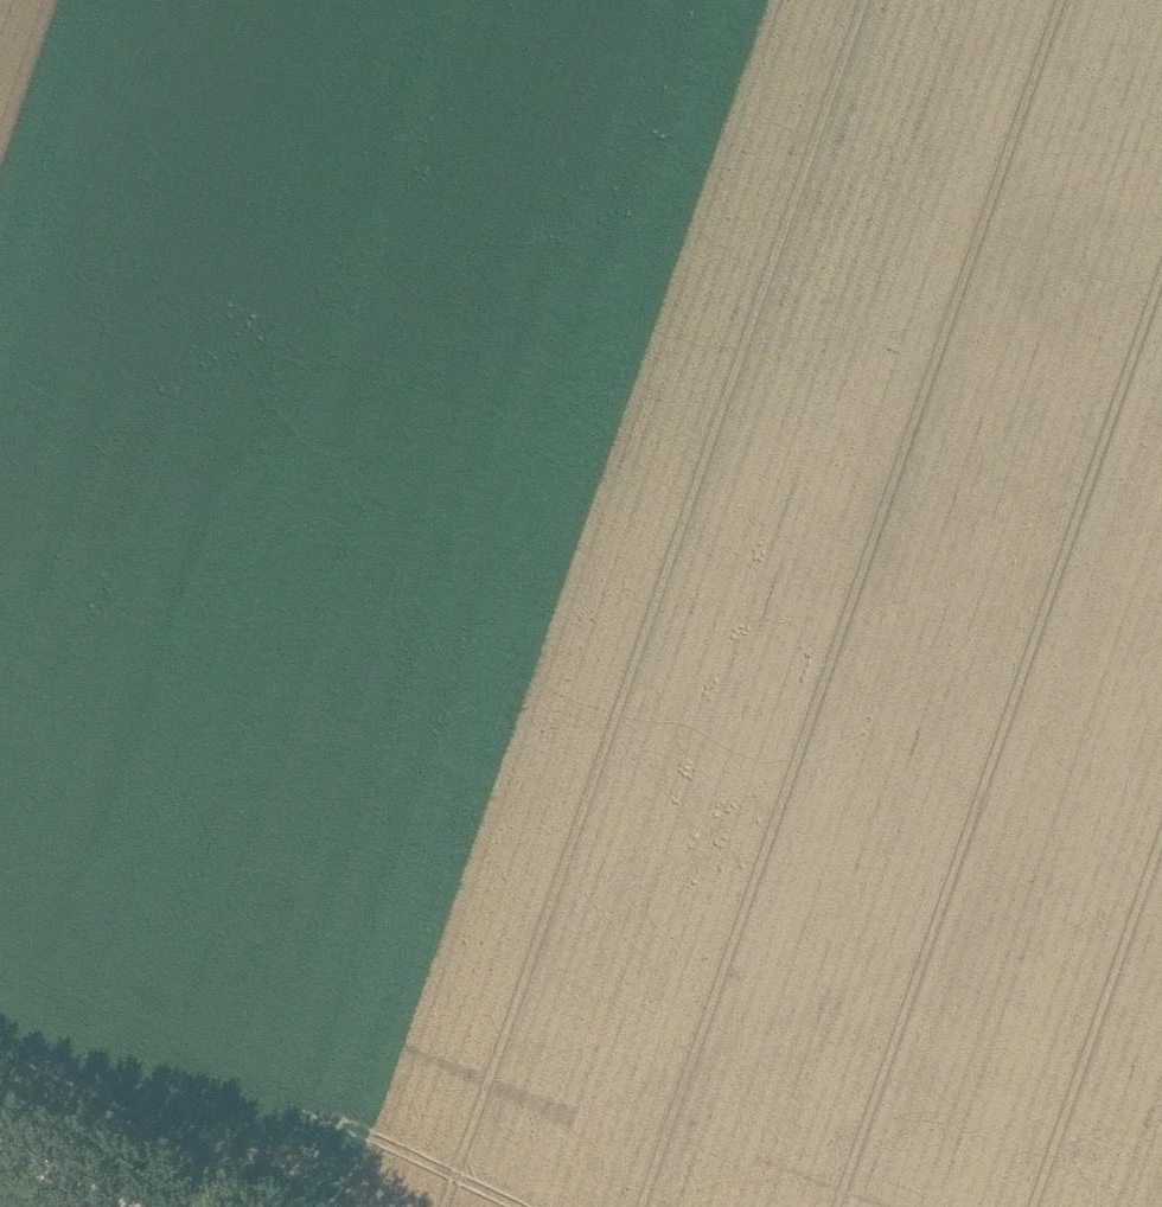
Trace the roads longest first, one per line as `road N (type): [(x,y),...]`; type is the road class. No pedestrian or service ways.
road 1 (track): [(267,1206),(0,1080)]
road 2 (unclassified): [(123,1206),(0,1148)]

